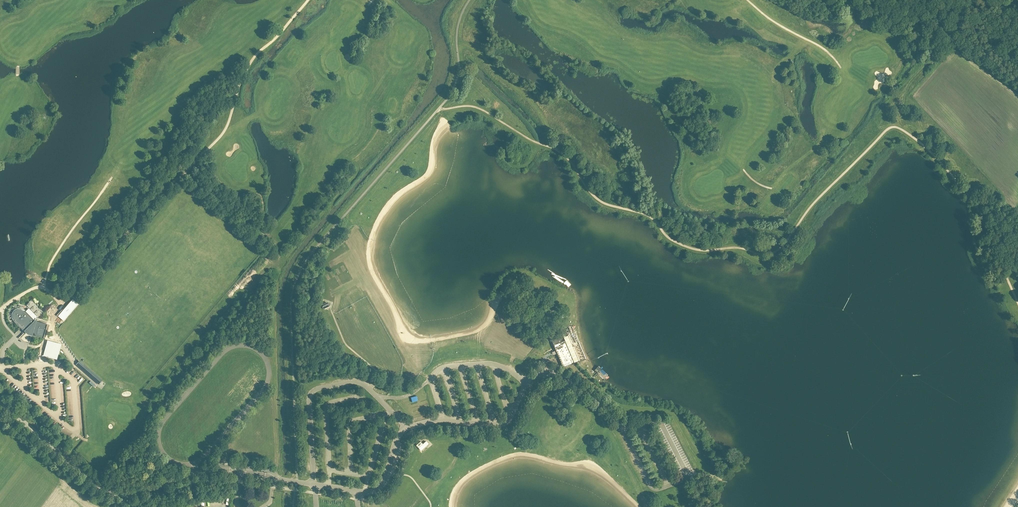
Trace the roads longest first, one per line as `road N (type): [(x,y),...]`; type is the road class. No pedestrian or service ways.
road 1 (unclassified): [(0,402),(116,494),(207,472)]
road 2 (unclassified): [(285,480),(378,489),(404,429)]

